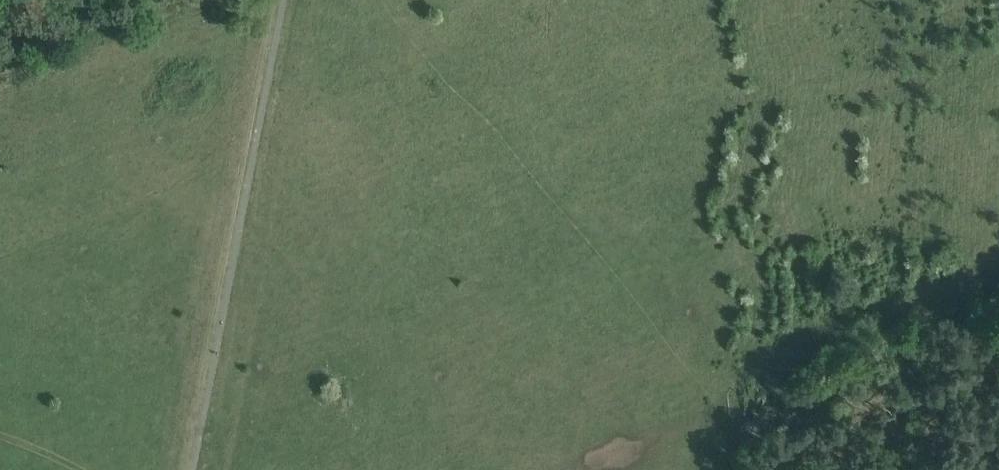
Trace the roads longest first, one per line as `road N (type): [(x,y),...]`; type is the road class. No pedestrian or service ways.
road 1 (track): [(179,469),(272,0)]

